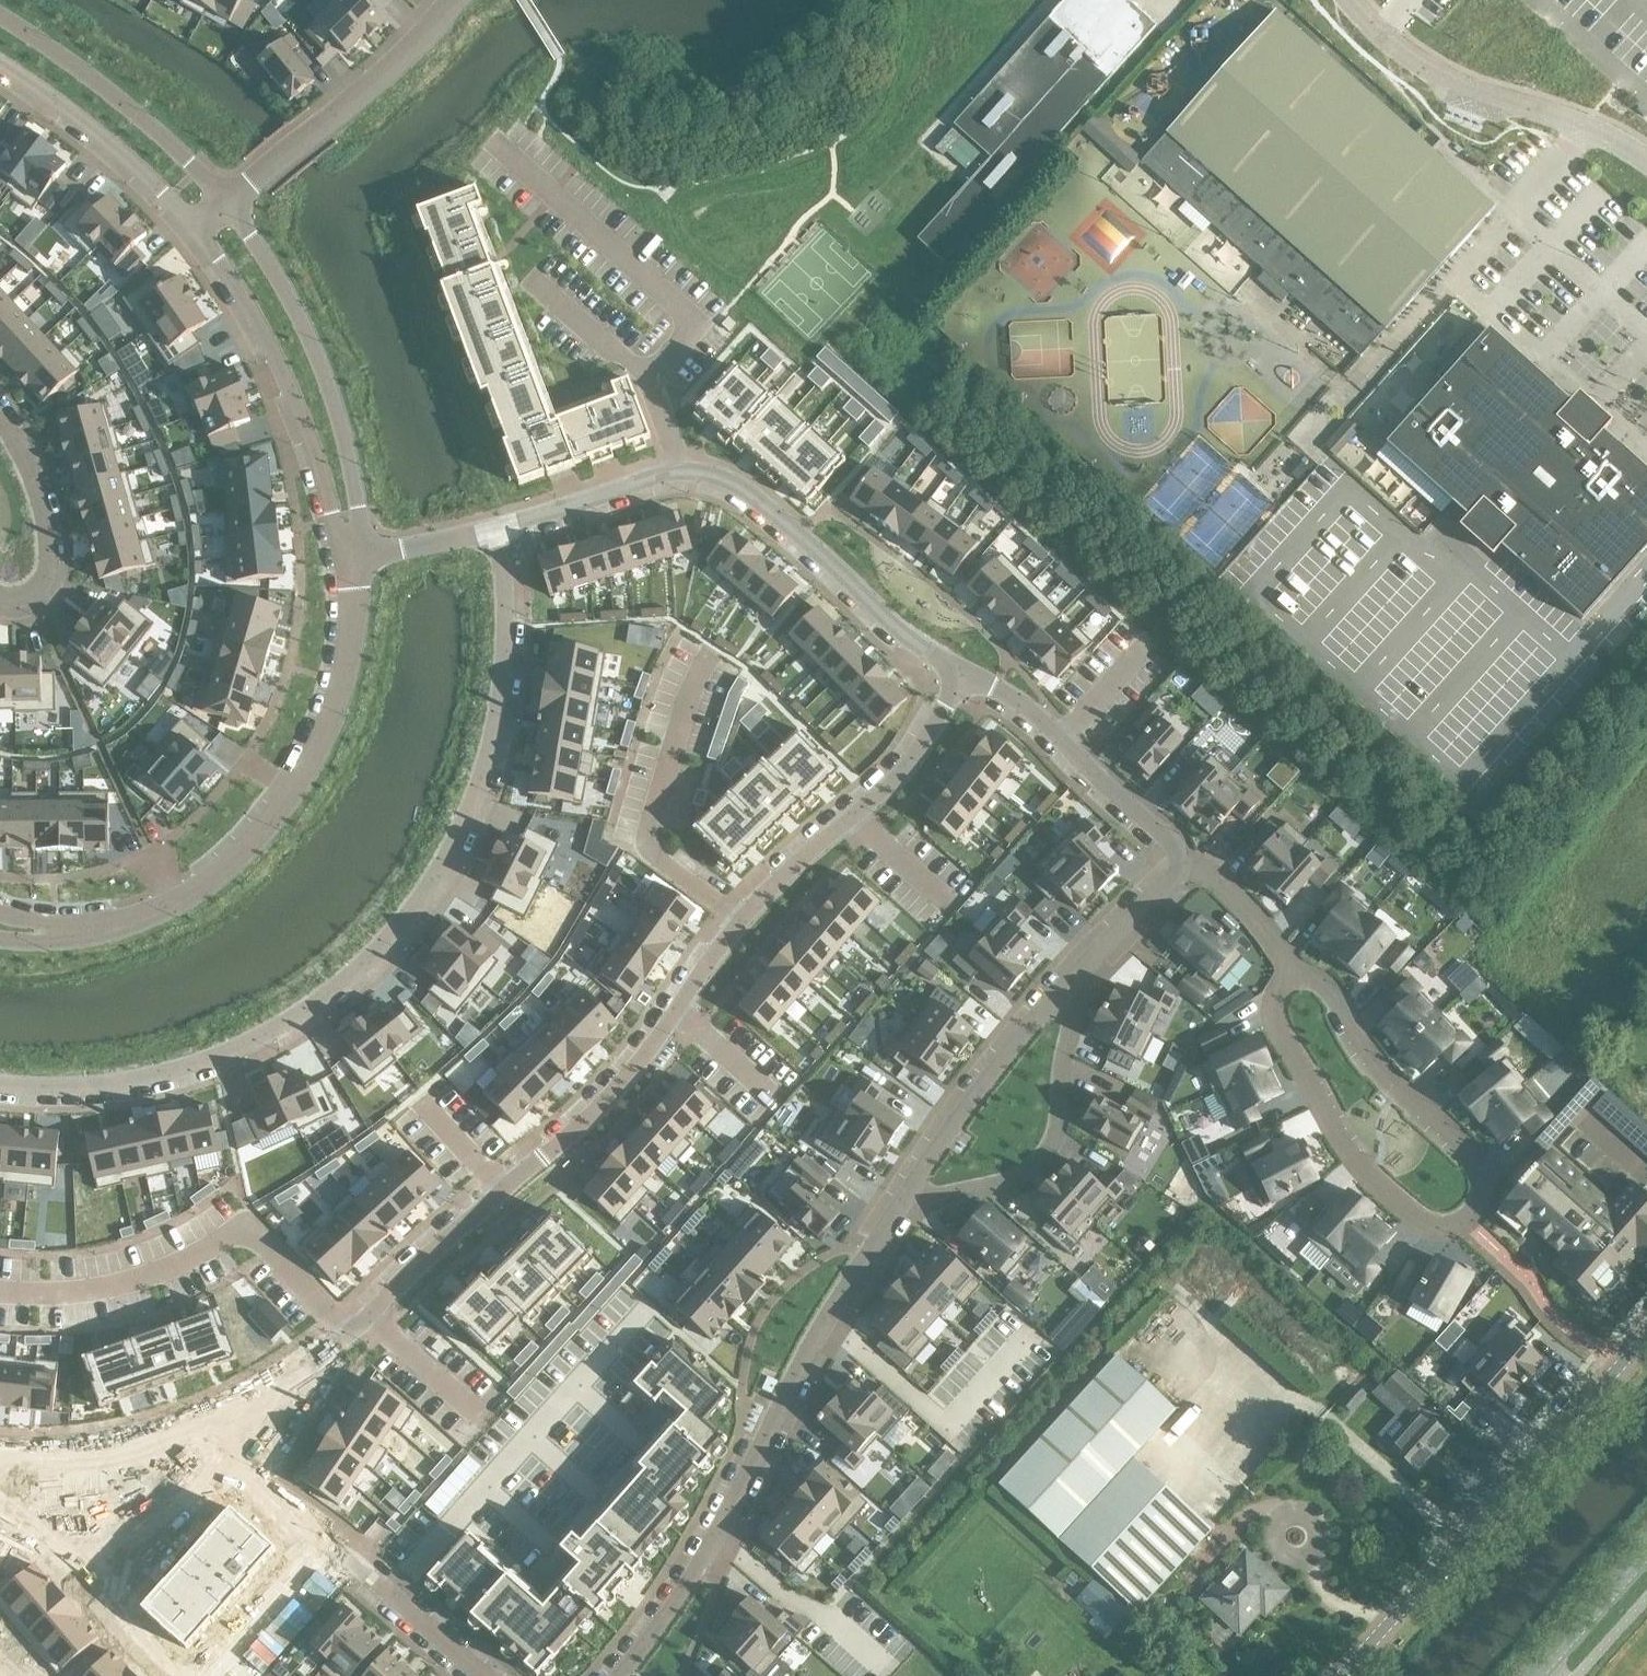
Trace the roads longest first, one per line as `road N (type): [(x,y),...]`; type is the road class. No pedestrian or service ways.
road 1 (residential): [(966,678),(873,796),(742,915),(624,1077),(563,1138),(347,1335),(190,1441)]
road 2 (residential): [(0,1084),(82,1091),(204,1061),(301,1013),(347,975),(410,901),(485,763),(510,626),(502,530)]
road 3 (residential): [(1294,967),(1277,994),(1276,1027),(1348,1149),(1419,1217),(1439,1227),(1466,1220),(1483,1194),(1481,1162),(1384,1072),(1335,994),(1304,970)]
road 4 (residential): [(909,1188),(826,1322),(715,1535),(620,1675)]
road 5 (residential): [(502,530),(655,476),(684,470),(739,483),(966,678)]
road 6 (residential): [(73,935),(156,911),(230,863),(274,806),(321,734),(350,653),(353,555)]
road 7 (tertiary): [(1341,1675),(1646,1335)]
road 8 (residential): [(353,555),(359,486),(332,387),(295,289),(233,201)]
road 9 (residential): [(485,1675),(356,1564),(190,1441)]
road 10 (residential): [(200,228),(282,371),(353,555)]
road 11 (residential): [(1646,163),(1434,66),(1380,31),(1355,0)]
road 12 (residential): [(909,1188),(936,1196),(1010,1181),(1048,1149),(1072,1020),(1054,994)]
road 13 (residential): [(233,201),(102,88),(0,17)]
road 14 (residential): [(966,678),(1038,715),(1169,842),(1178,865)]
road 15 (residential): [(0,64),(120,148),(200,228)]
road 16 (residential): [(1054,994),(972,1088),(909,1188)]
road 17 (residential): [(0,414),(32,471),(55,561),(30,594),(0,594)]
road 18 (residential): [(190,1441),(0,1454)]
road 19 (residential): [(322,128),(455,0)]
road 20 (residential): [(1178,865),(1054,994)]
road 21 (tertiary): [(1532,1675),(1646,1547)]
road 22 (residential): [(1178,865),(1201,865),(1221,879),(1294,967)]
road 23 (residential): [(353,555),(502,530)]

